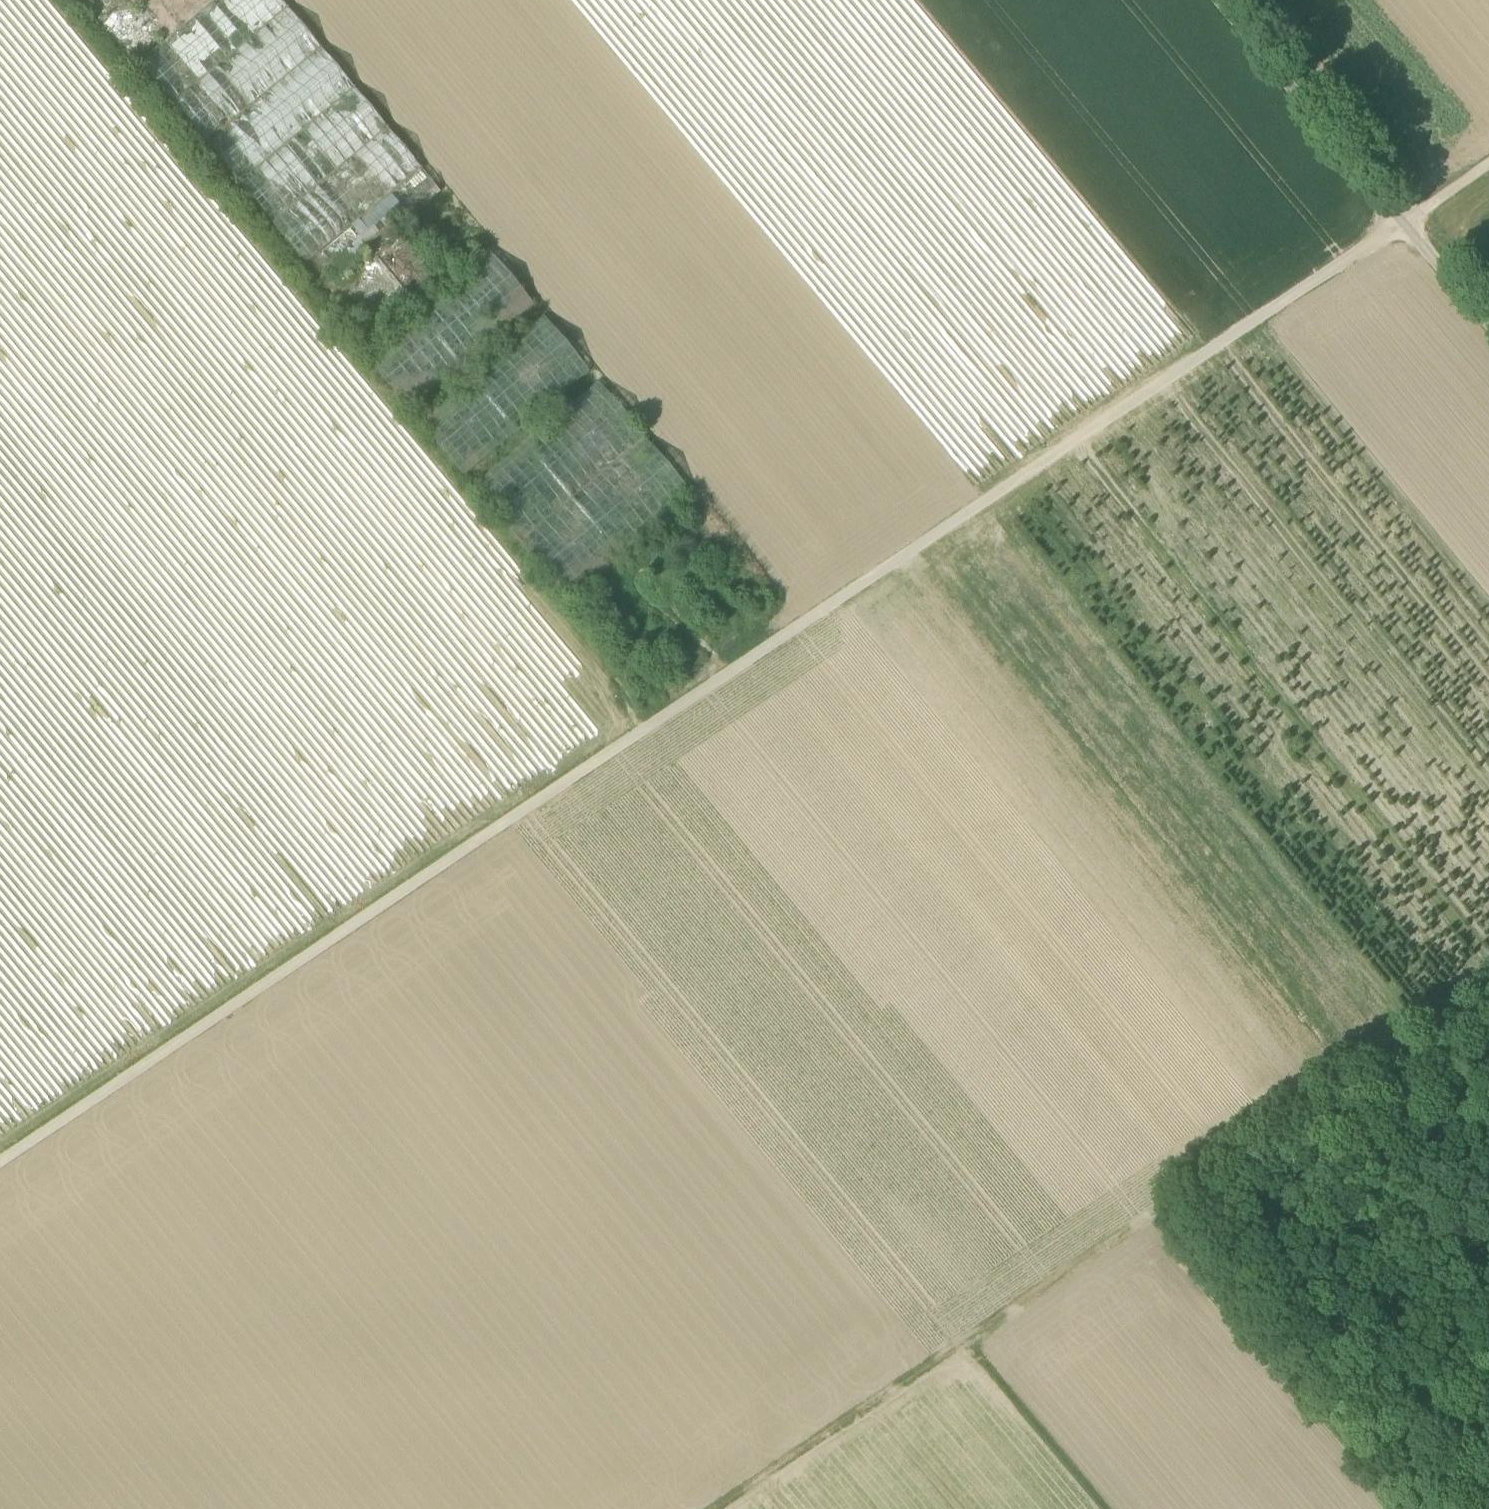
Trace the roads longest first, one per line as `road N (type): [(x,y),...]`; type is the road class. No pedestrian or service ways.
road 1 (track): [(1404,221),(0,1162)]
road 2 (track): [(1488,986),(711,1508)]
road 3 (track): [(1404,221),(1219,0)]
road 4 (track): [(1404,221),(1488,323)]

